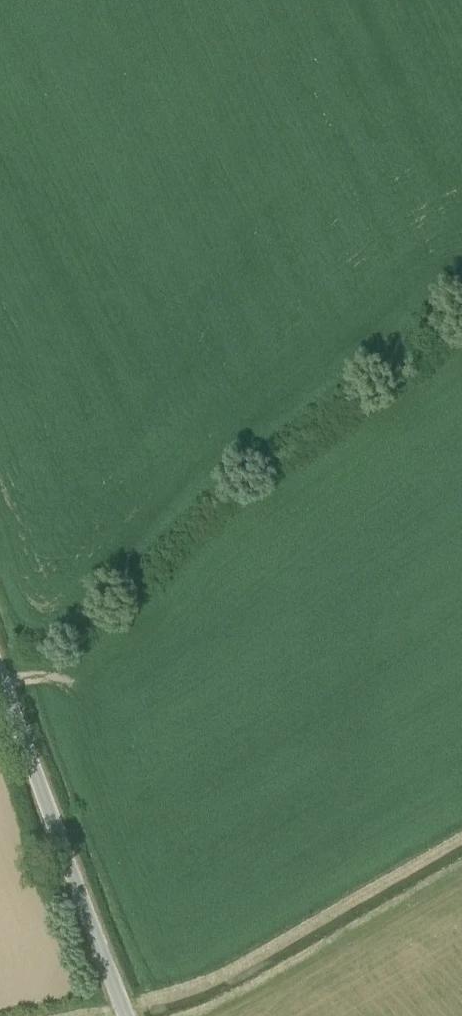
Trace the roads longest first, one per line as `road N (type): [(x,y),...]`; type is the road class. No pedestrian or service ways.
road 1 (unclassified): [(129,1015),(0,676)]

